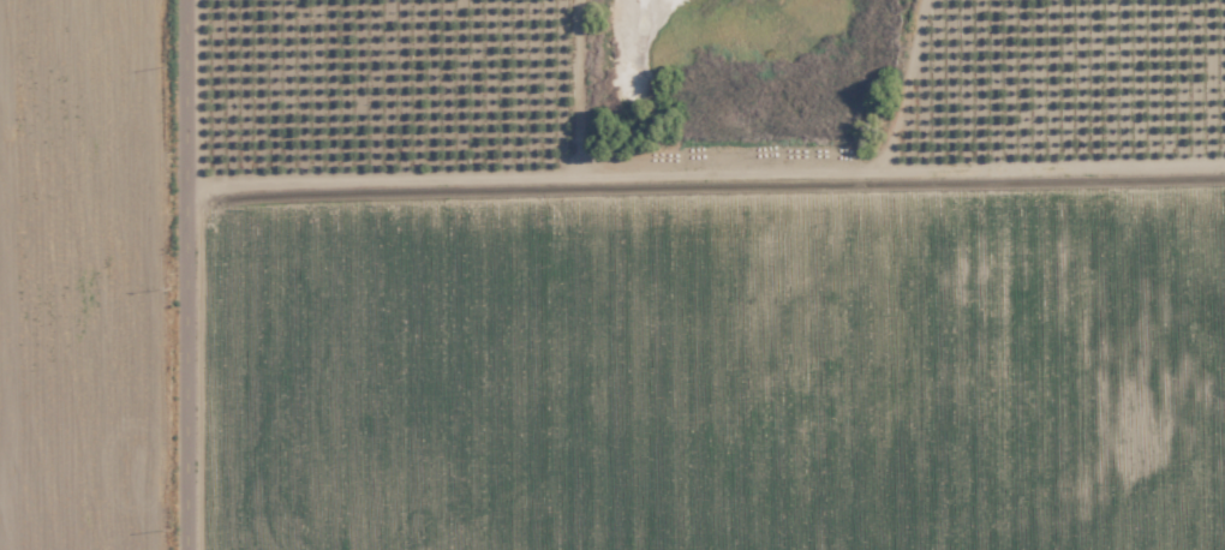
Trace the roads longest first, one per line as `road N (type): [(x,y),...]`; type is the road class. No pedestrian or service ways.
road 1 (residential): [(192,549),(190,0)]

